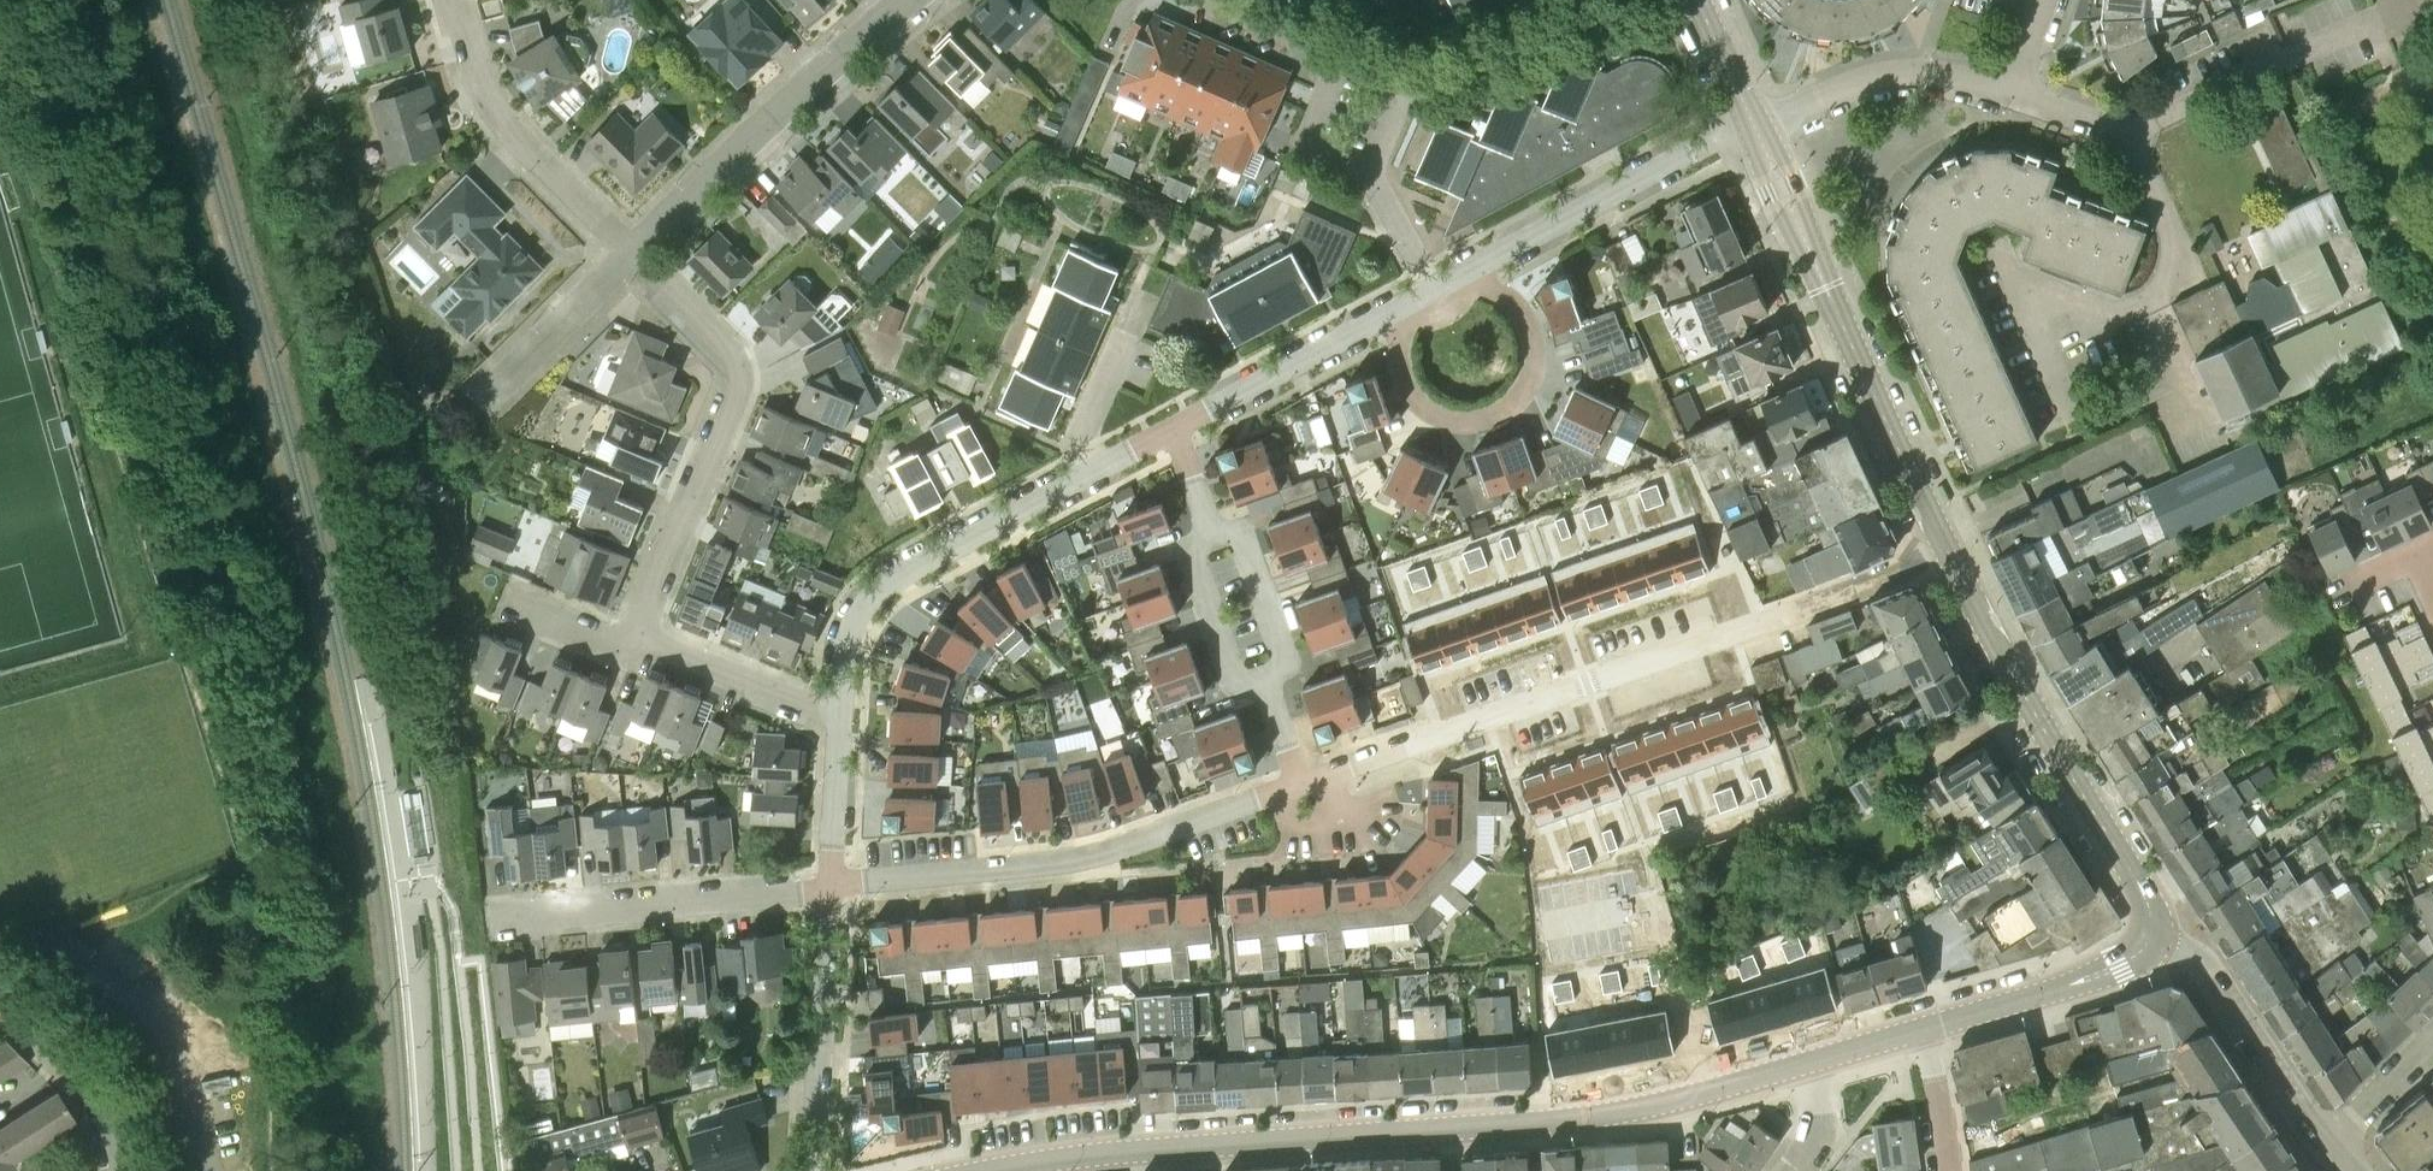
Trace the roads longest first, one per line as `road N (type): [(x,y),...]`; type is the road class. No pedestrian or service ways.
road 1 (tertiary): [(997,1170),(1170,1148),(1589,1118),(1811,1062)]
road 2 (residential): [(1299,783),(1950,556)]
road 3 (residential): [(829,887),(1067,862),(1299,783)]
road 4 (tertiary): [(1950,556),(1752,121)]
road 5 (residential): [(639,637),(740,385),(735,361),(632,253)]
road 6 (tertiary): [(2152,934),(2142,889),(1950,556)]
road 7 (residential): [(841,713),(848,634),(876,591),(1092,472)]
road 8 (residential): [(632,253),(906,0)]
road 9 (residential): [(1390,312),(1413,394),(1458,420),(1494,416),(1533,377),(1537,340),(1520,305),(1488,285),(1476,266)]
road 10 (residential): [(490,923),(829,887)]
road 11 (residential): [(2203,433),(2156,314),(2176,249),(2171,227),(2130,133)]
road 12 (residential): [(1327,49),(1415,84),(1441,80),(1620,0)]
road 13 (residential): [(632,253),(491,103),(450,0)]
road 14 (residential): [(1476,266),(1752,121)]
road 15 (residential): [(815,1170),(829,887)]
road 16 (residential): [(2325,1143),(2211,975),(2152,934)]
road 17 (residential): [(1752,121),(1844,85),(1913,72),(2013,93)]
road 18 (residential): [(2130,133),(2371,16)]
road 19 (residential): [(1436,288),(1369,169),(1327,49)]
road 20 (tertiary): [(1925,1031),(2120,964),(2152,934)]
road 21 (residential): [(1174,426),(1390,312)]
road 22 (residential): [(841,713),(639,637)]
road 23 (residential): [(118,1170),(92,1093),(0,997)]
road 24 (residential): [(480,401),(632,253)]
road 25 (residential): [(1212,532),(1199,541),(1194,560),(1230,668),(1265,680)]
road 26 (residential): [(1212,532),(1244,540),(1283,653),(1265,680)]
road 27 (residential): [(829,887),(841,713)]
road 28 (residential): [(639,637),(613,643),(500,599)]
road 29 (residential): [(1092,472),(1080,446),(1127,337)]
road 30 (residential): [(2325,1143),(2432,1043)]
road 31 (residential): [(1950,1170),(1925,1031)]
road 32 (tertiary): [(1752,121),(1697,0)]
road 33 (residential): [(1327,49),(1213,0)]
road 34 (residential): [(2130,133),(2013,93)]

